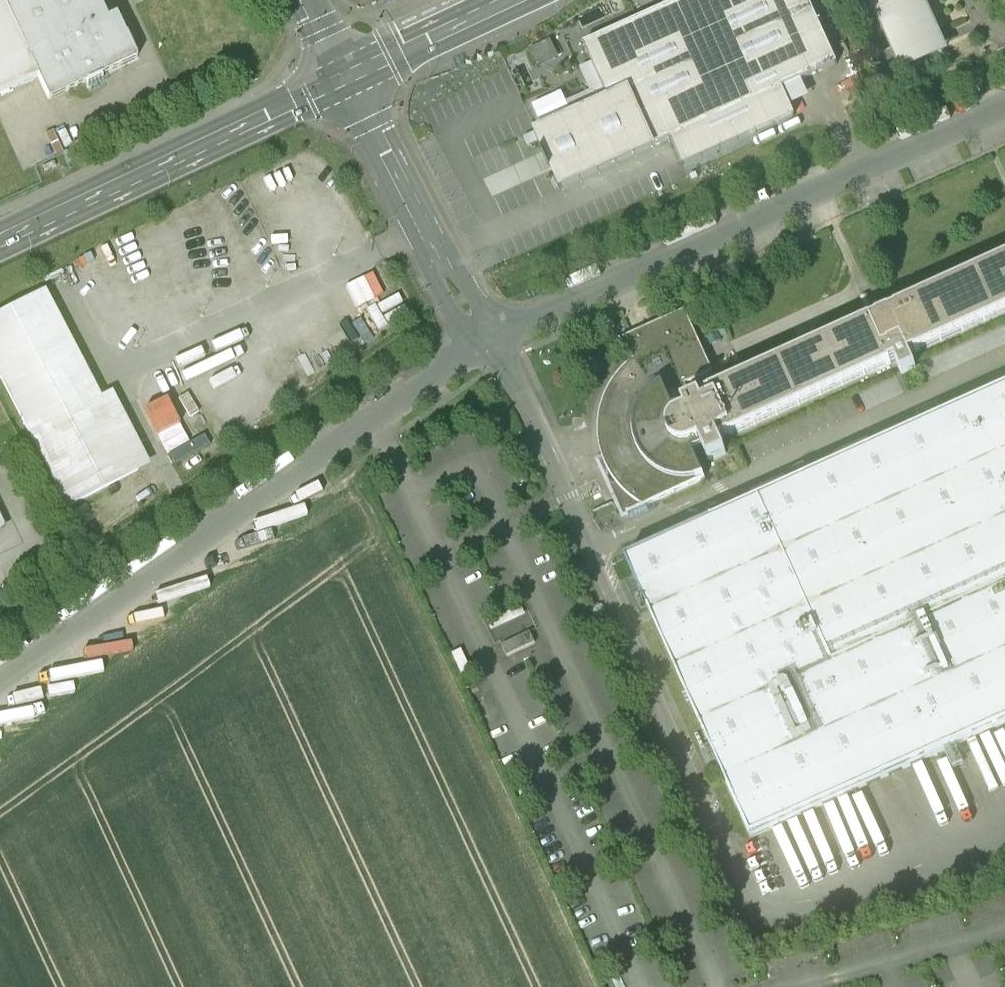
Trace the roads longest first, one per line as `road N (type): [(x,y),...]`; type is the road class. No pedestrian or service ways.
road 1 (unclassified): [(0,677),(492,344)]
road 2 (unclassified): [(492,344),(1004,111)]
road 3 (tertiary): [(354,79),(0,246)]
road 4 (unclassified): [(354,79),(492,344)]
road 5 (tertiary): [(519,0),(354,79)]

